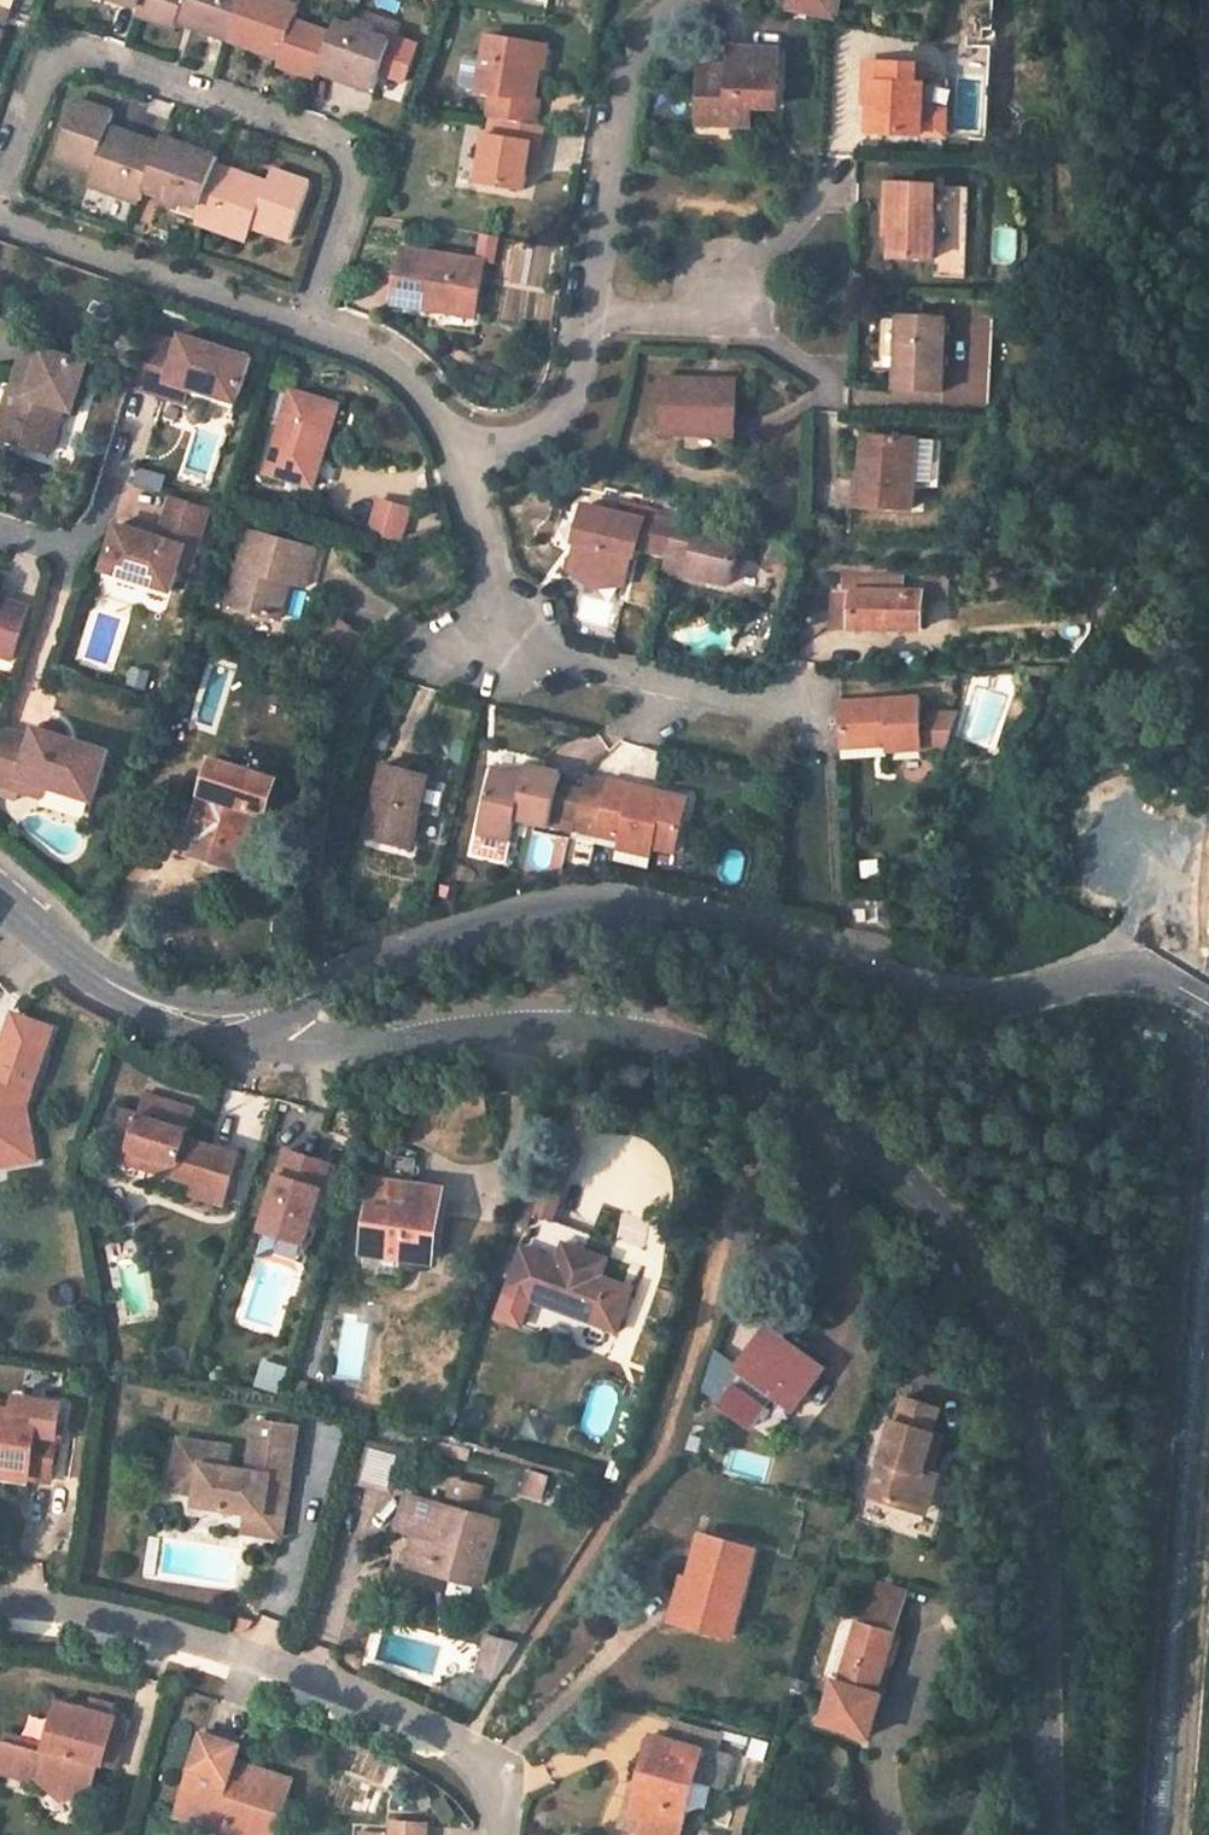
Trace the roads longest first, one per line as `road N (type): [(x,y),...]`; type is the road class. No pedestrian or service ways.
road 1 (residential): [(230,1023),(313,1038),(536,1024),(642,1032),(732,1055),(844,1126),(941,1214),(997,1303),(1026,1383),(1047,1500),(1050,1834)]
road 2 (tertiary): [(1208,1007),(1164,982),(1121,972),(996,1002),(935,999),(678,920),(568,913),(429,947),(230,1023)]
road 3 (residential): [(0,1597),(122,1618),(348,1686),(483,1753),(502,1791),(499,1834)]
road 4 (residential): [(693,0),(645,32),(627,66),(570,378),(543,422),(505,445),(451,443)]
road 5 (residential): [(451,443),(427,396),(367,332),(0,211)]
road 6 (residential): [(831,719),(760,698),(630,679),(575,663),(528,637),(451,443)]
road 7 (tertiary): [(0,890),(92,970),(183,1016),(230,1023)]

